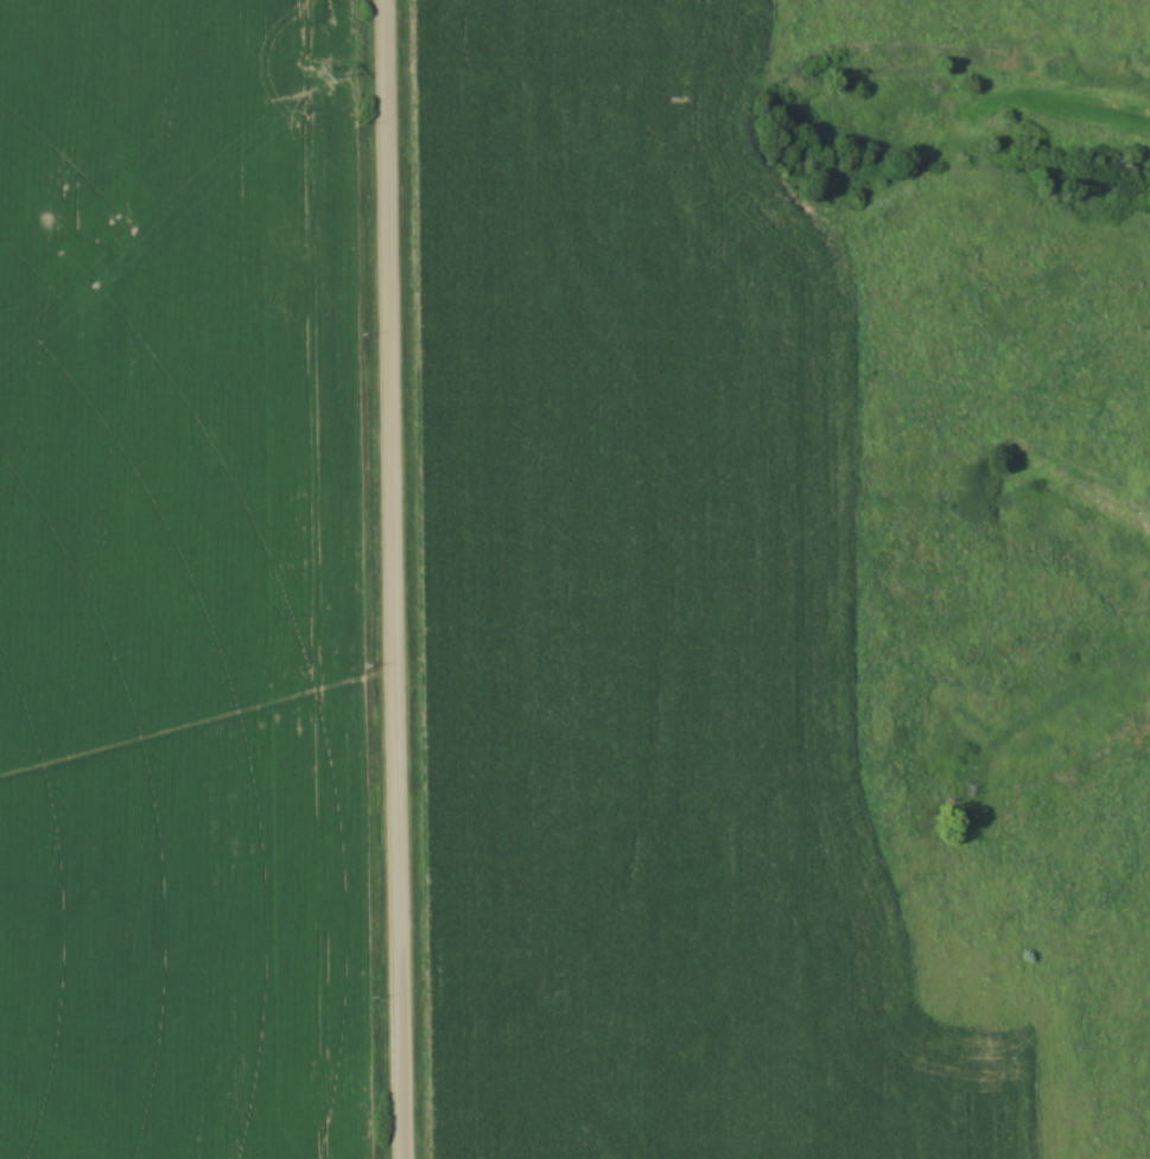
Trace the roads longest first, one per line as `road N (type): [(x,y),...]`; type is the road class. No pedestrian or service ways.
road 1 (tertiary): [(399,1158),(379,0)]

